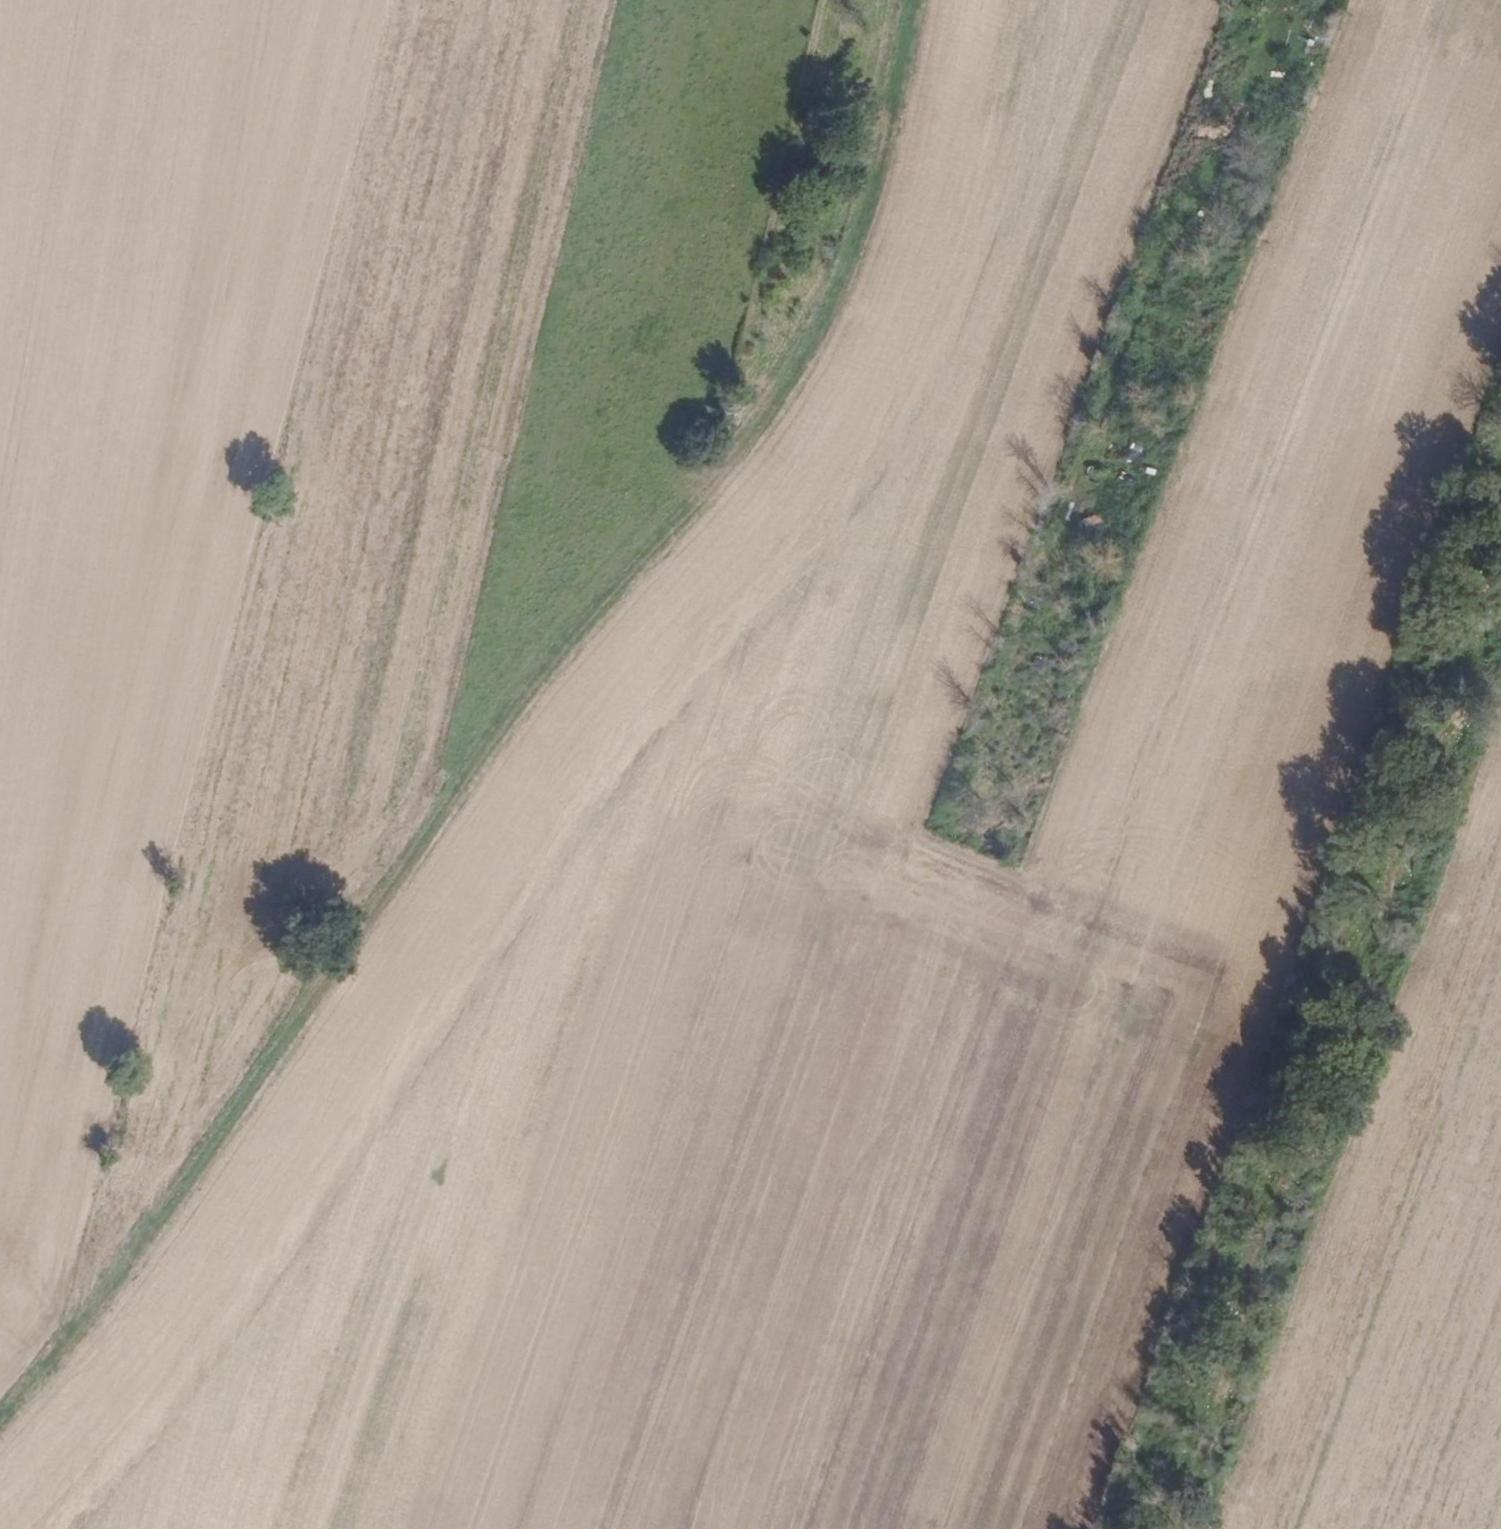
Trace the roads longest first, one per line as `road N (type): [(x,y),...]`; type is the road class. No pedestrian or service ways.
road 1 (track): [(911,0),(890,129),(842,282),(734,482),(462,765),(94,1356),(0,1455)]

